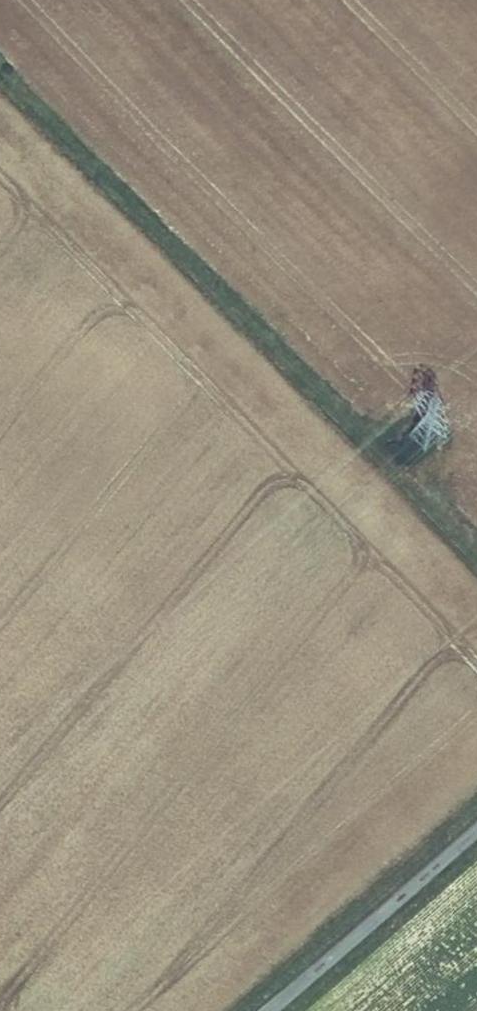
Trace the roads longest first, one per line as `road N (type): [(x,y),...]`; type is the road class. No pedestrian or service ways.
road 1 (unclassified): [(268,1010),(476,829)]

